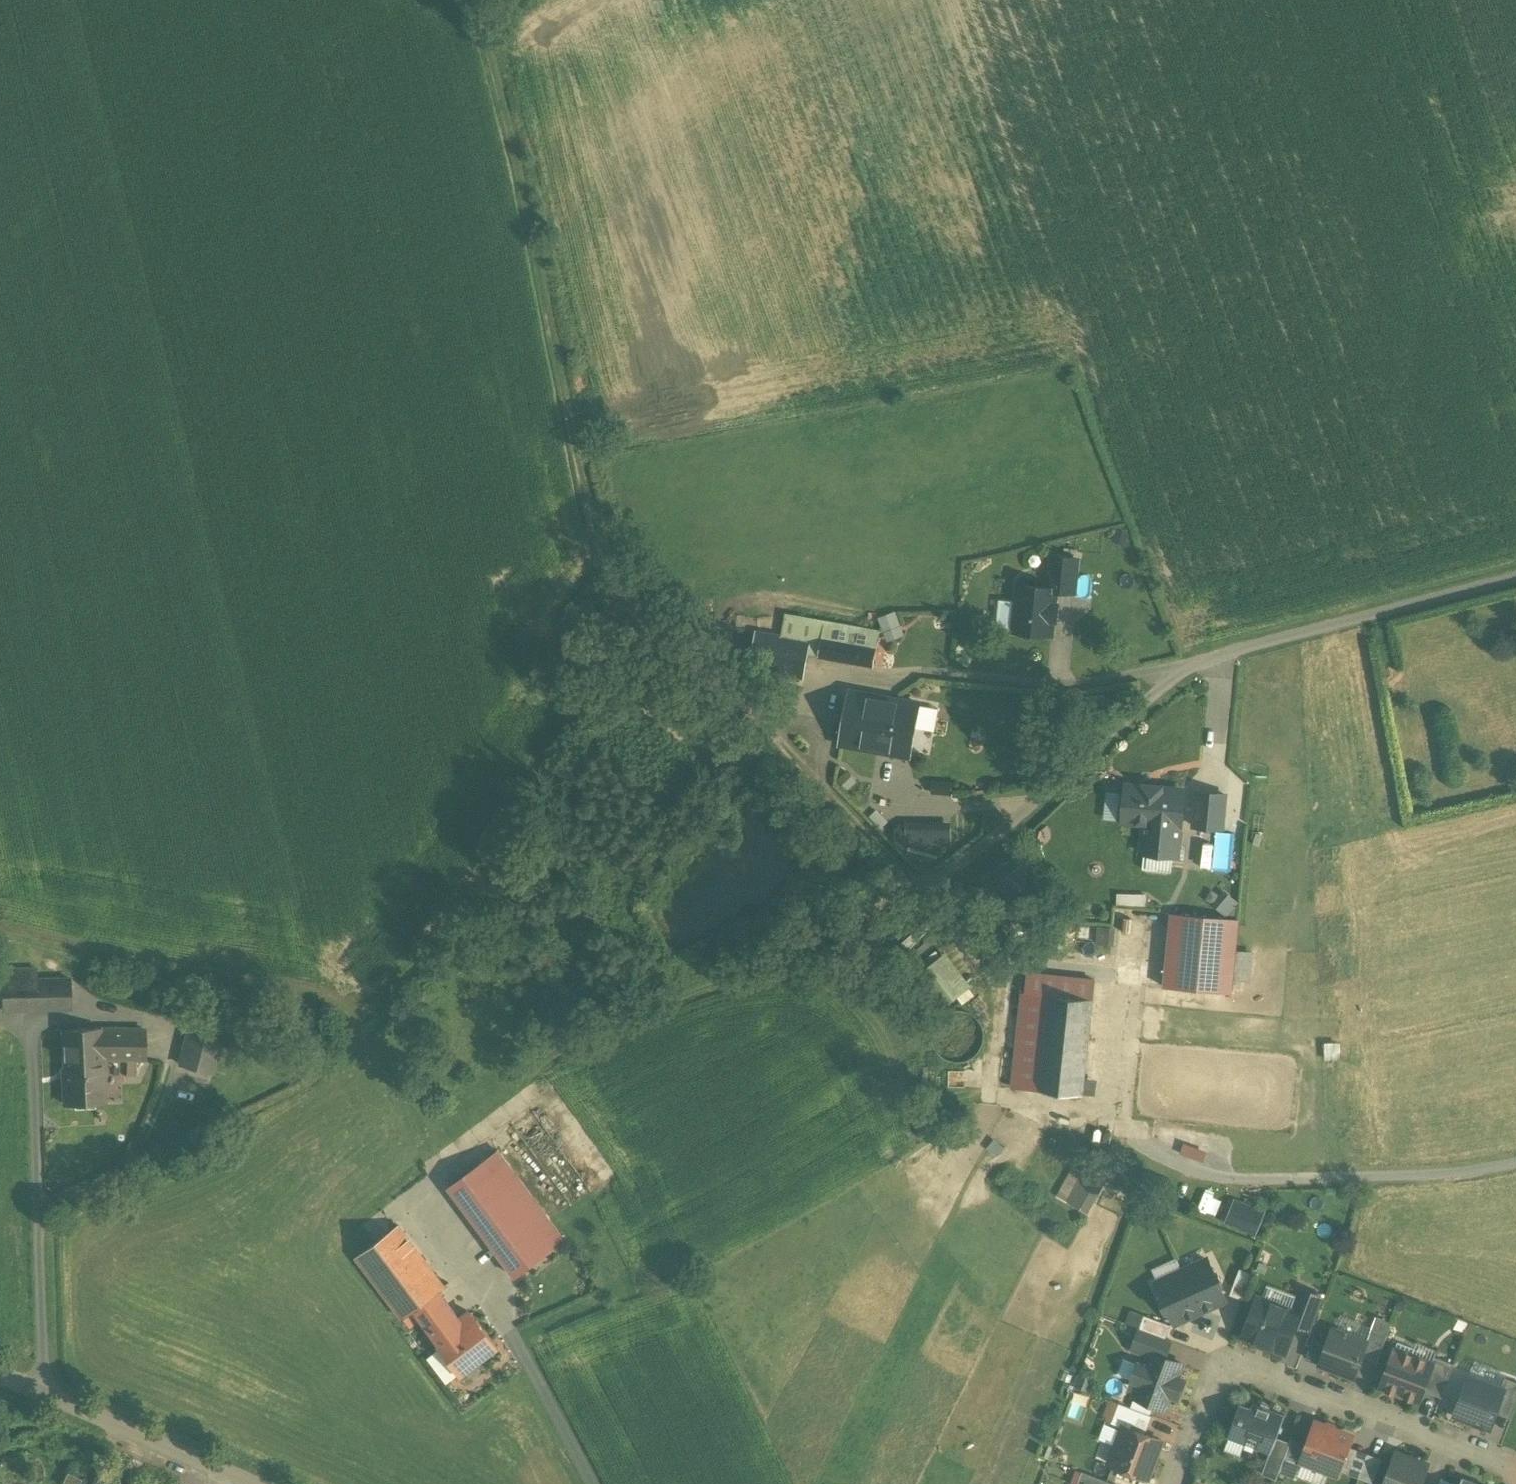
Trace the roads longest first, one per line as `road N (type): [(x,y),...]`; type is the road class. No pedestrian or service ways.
road 1 (track): [(470,0),(509,127),(590,507),(655,621),(788,745)]
road 2 (residential): [(1515,1473),(1243,1370),(1212,1385),(1174,1483)]
road 3 (residential): [(258,1483),(0,1377)]

